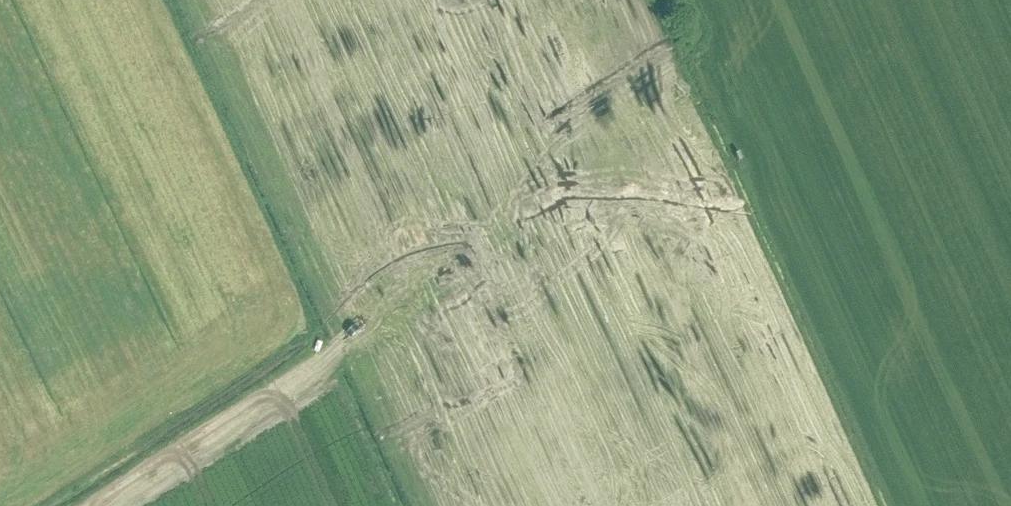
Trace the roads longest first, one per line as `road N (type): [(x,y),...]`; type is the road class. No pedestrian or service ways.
road 1 (track): [(75,505),(338,347)]

